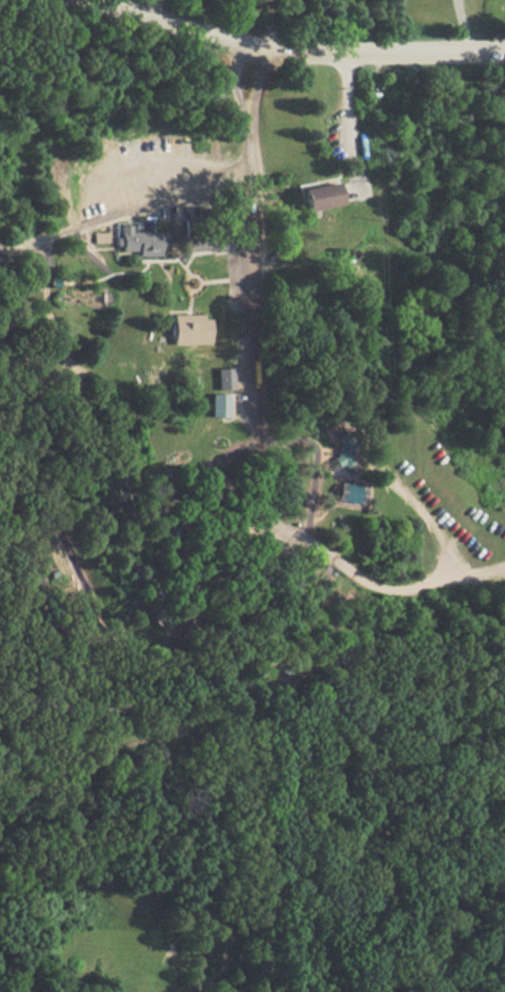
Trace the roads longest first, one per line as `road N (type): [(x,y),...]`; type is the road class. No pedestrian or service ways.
road 1 (residential): [(269,991),(249,122)]
road 2 (residential): [(504,51),(273,49),(99,0)]
road 3 (residential): [(258,521),(327,549),(375,589),(407,592),(504,573)]

